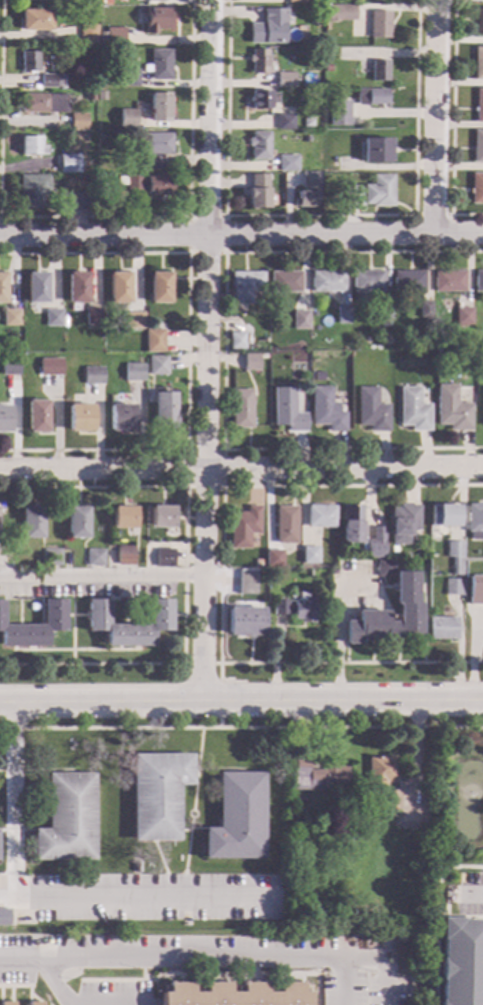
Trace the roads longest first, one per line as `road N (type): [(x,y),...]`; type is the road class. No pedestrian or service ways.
road 1 (residential): [(211,0),(201,700)]
road 2 (residential): [(482,469),(0,471)]
road 3 (tertiary): [(482,700),(0,702)]
road 4 (residential): [(482,235),(0,236)]
road 5 (residential): [(438,0),(434,235)]

